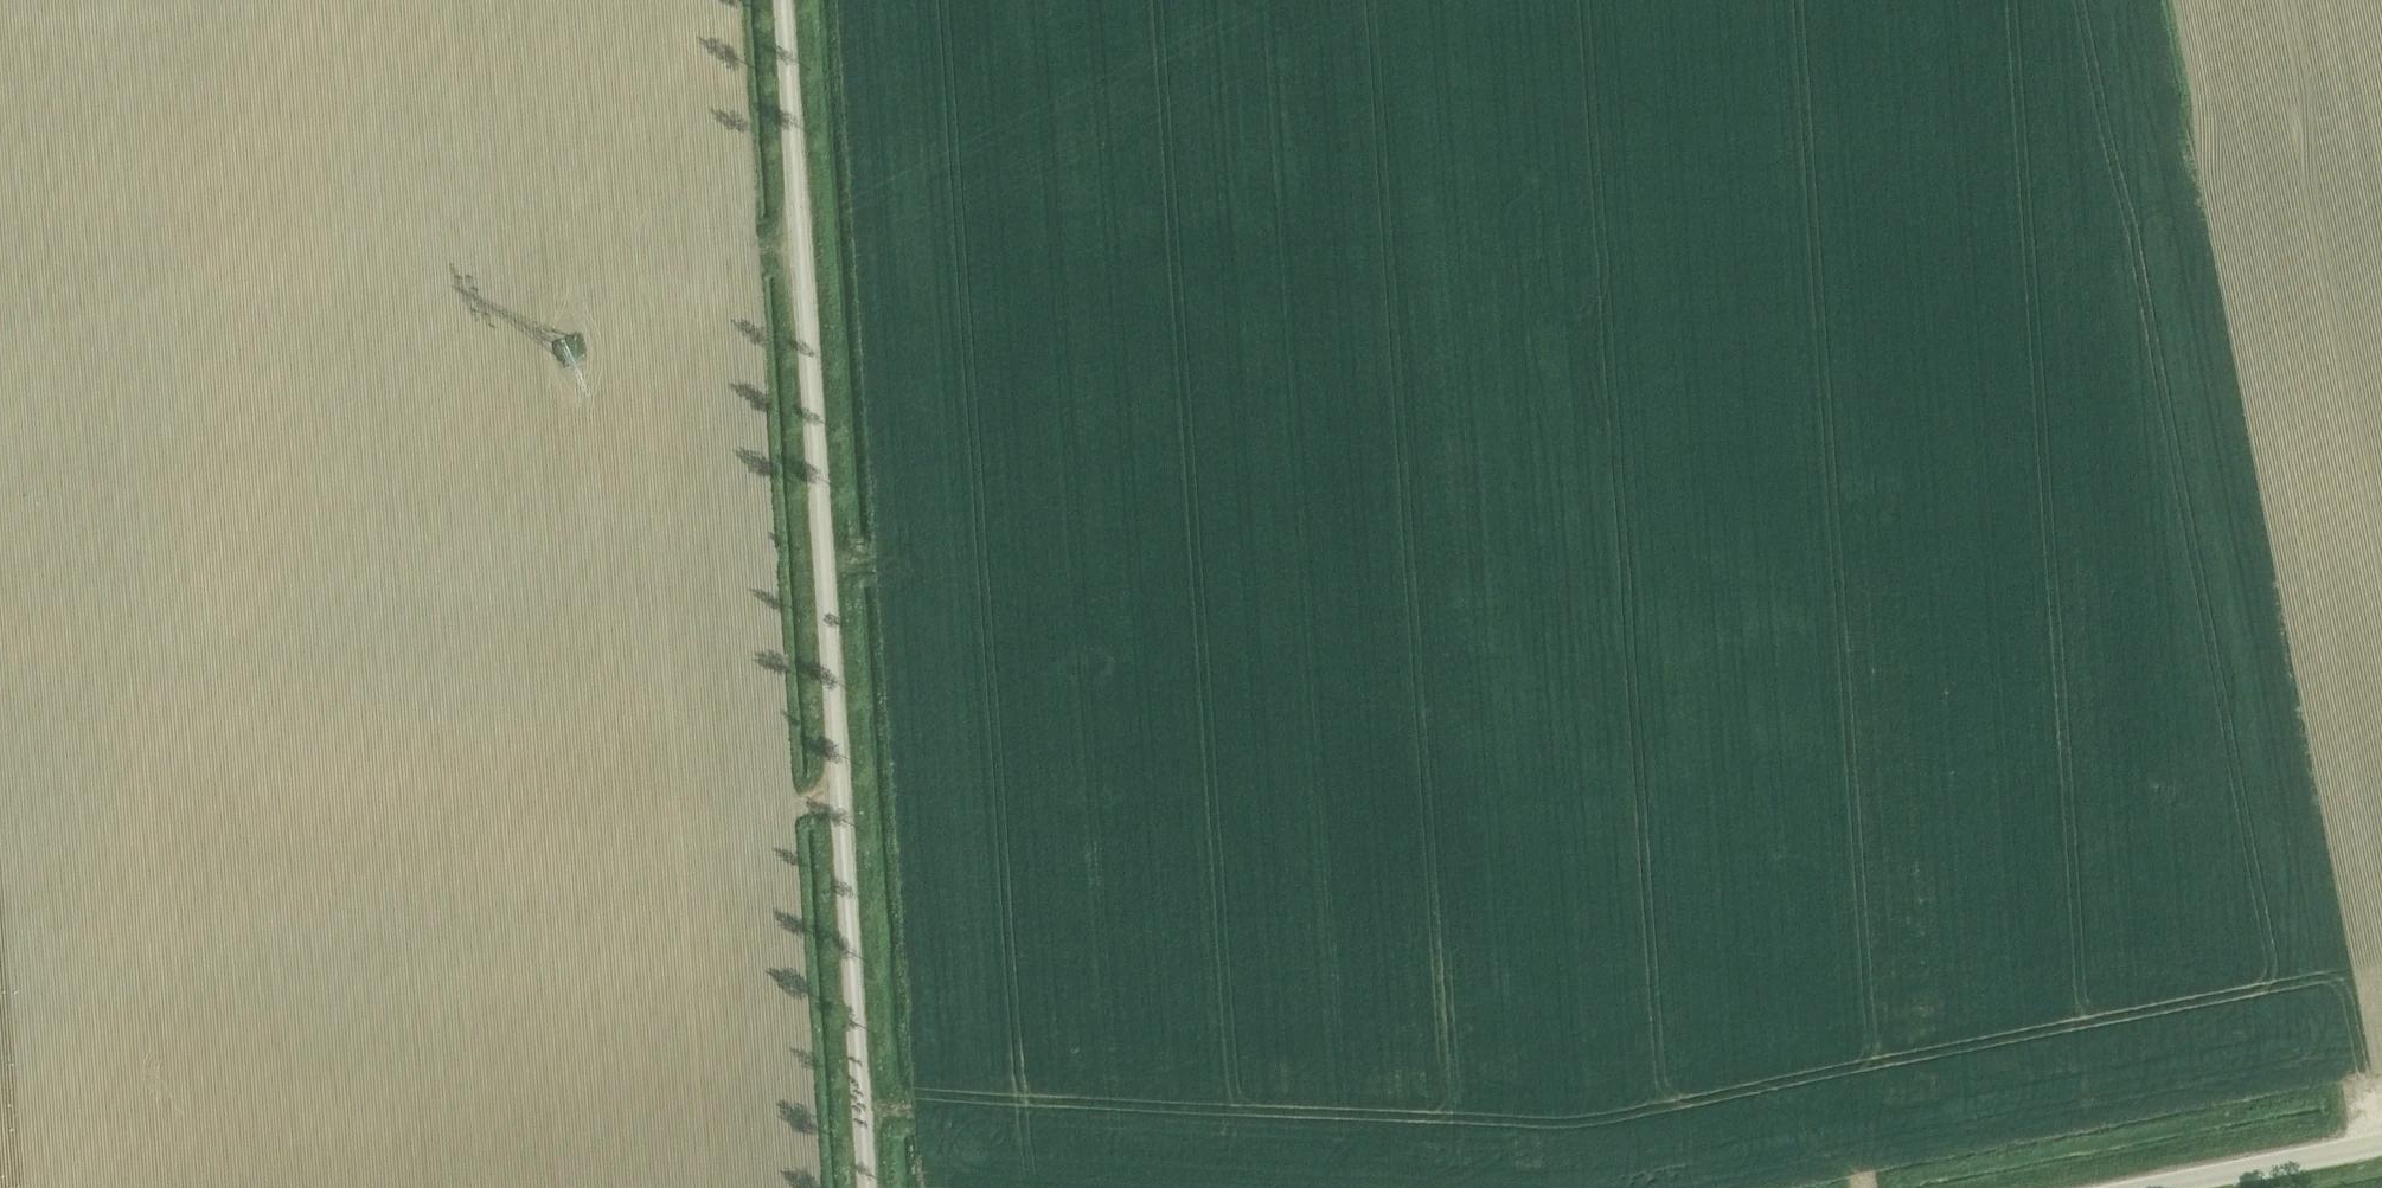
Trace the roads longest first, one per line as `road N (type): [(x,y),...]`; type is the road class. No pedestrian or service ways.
road 1 (unclassified): [(868,1187),(785,0)]
road 2 (unclassified): [(2149,1187),(2381,1143)]

